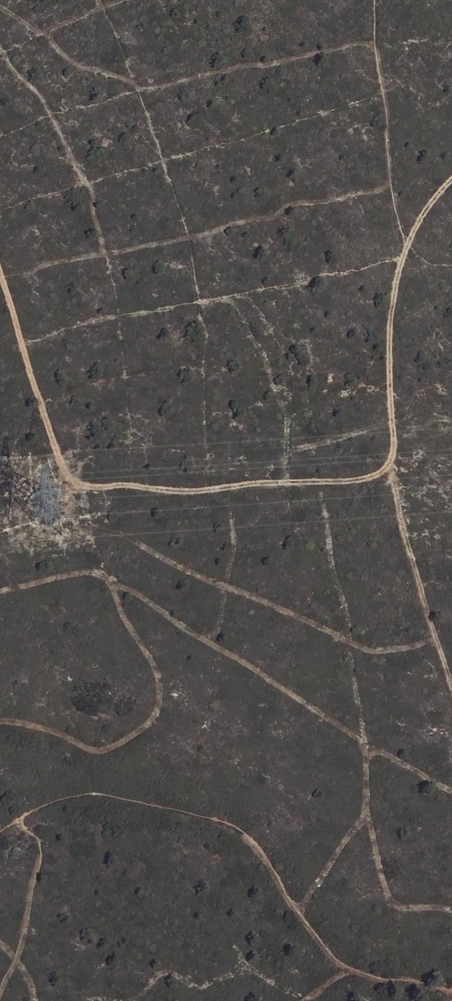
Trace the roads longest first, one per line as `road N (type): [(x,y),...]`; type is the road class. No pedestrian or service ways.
road 1 (track): [(0,822),(77,784),(118,786),(251,818),(351,961),(451,979)]

